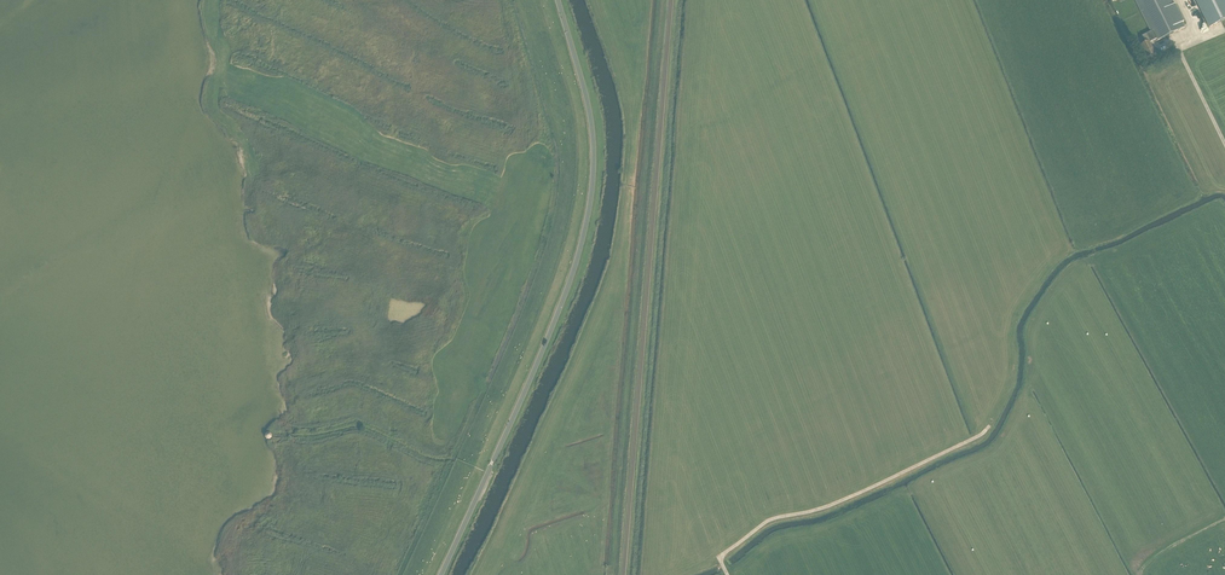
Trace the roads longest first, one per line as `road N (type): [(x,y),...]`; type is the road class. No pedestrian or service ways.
road 1 (tertiary): [(441,574),(549,335),(589,208),(592,125),(558,0)]
road 2 (track): [(728,574),(719,558),(773,519),(829,506),(990,426)]

